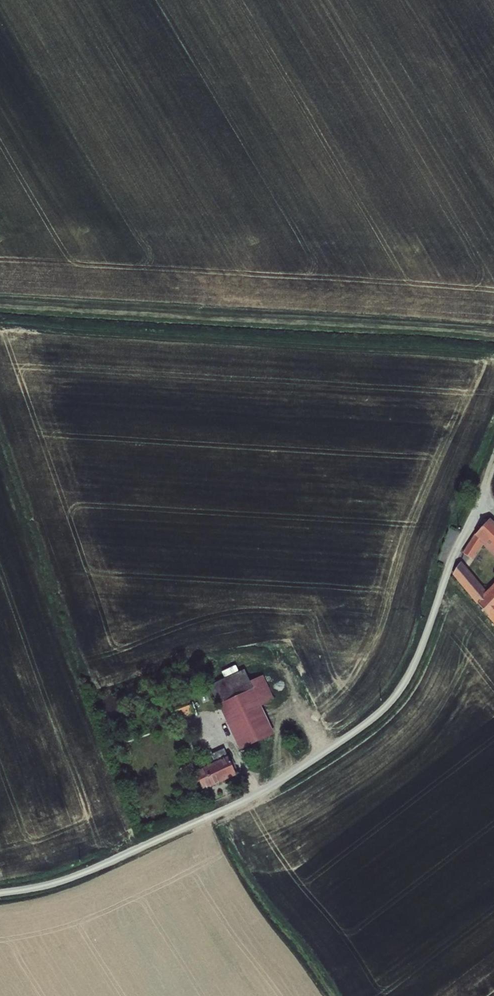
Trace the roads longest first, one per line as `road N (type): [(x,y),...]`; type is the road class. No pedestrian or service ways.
road 1 (unclassified): [(0,893),(68,879),(232,806),(374,718),(413,667),(453,560),(487,502)]

